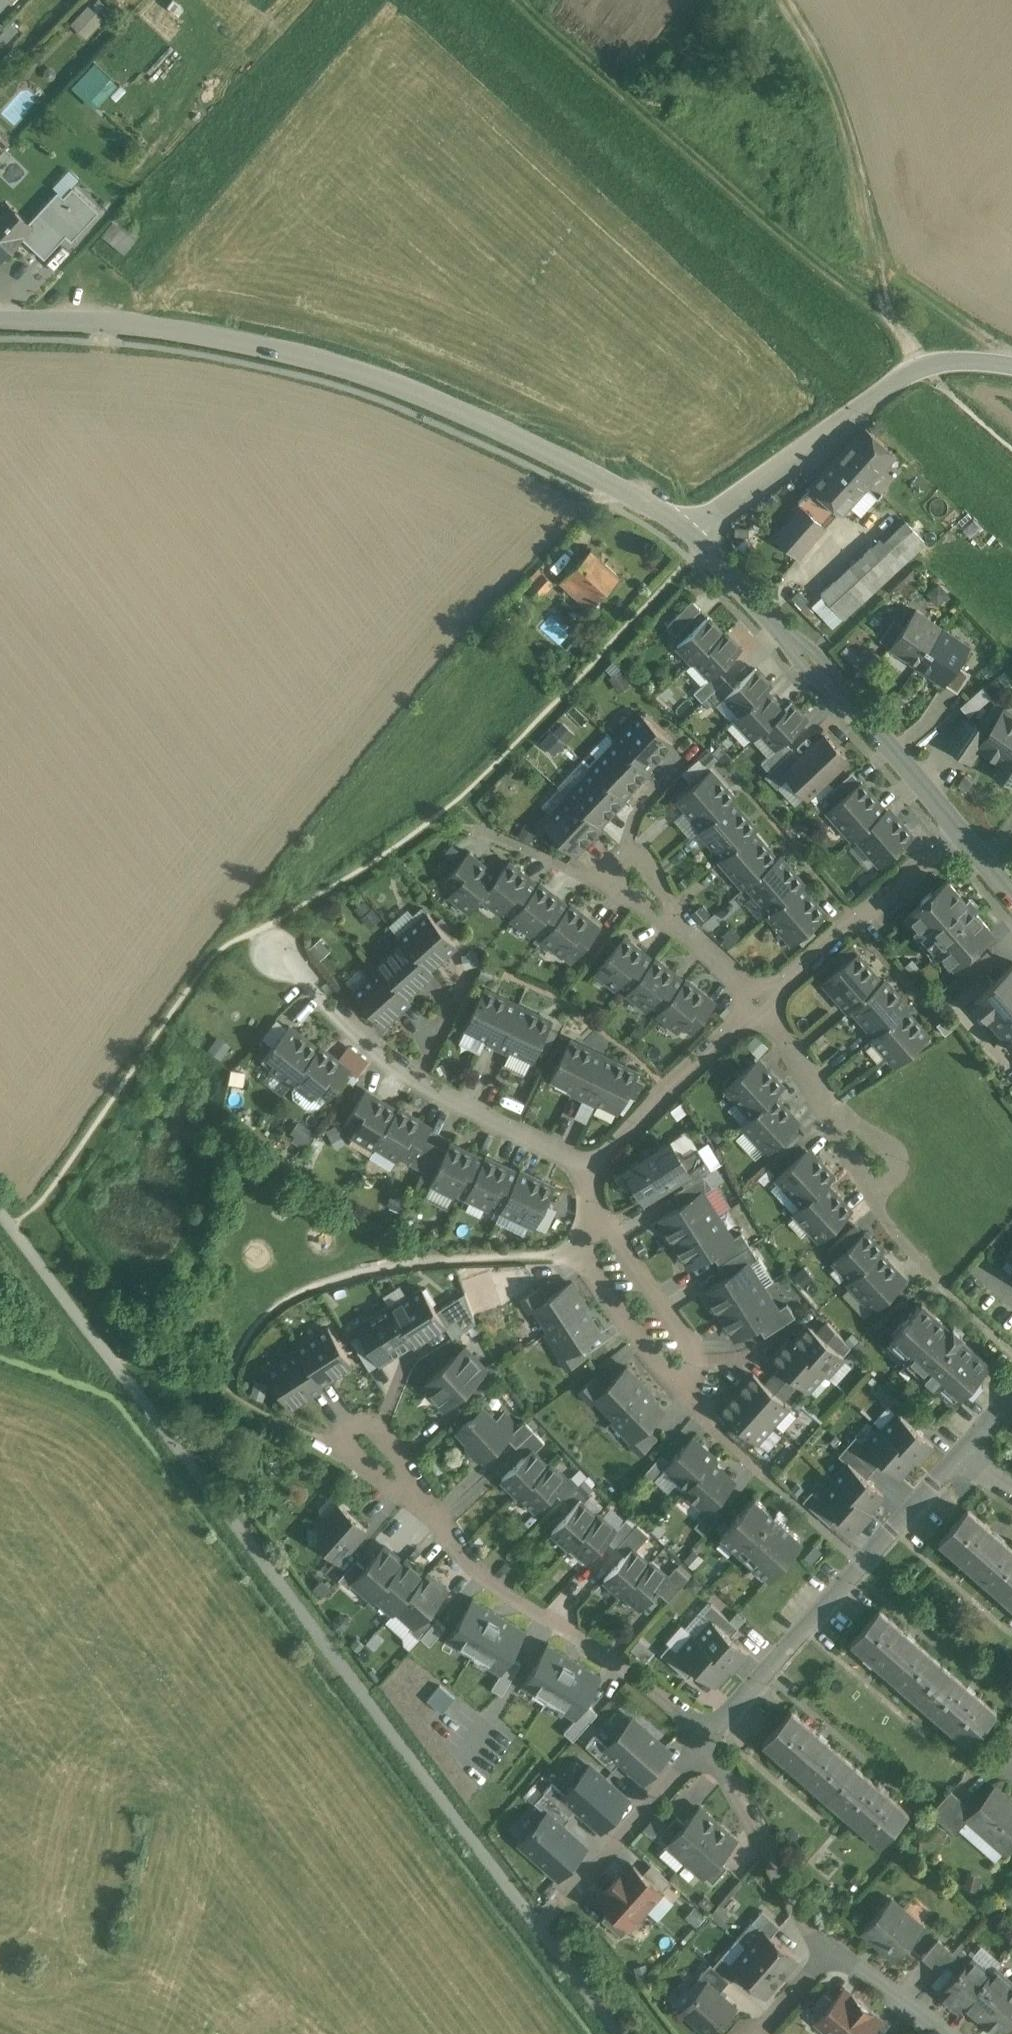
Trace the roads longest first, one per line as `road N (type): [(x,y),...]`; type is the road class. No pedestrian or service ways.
road 1 (tertiary): [(0,320),(194,334),(379,378),(607,480),(691,529)]
road 2 (residential): [(707,1740),(621,1662),(481,1573),(409,1496),(358,1457)]
road 3 (residential): [(762,1000),(874,1200),(1011,1350)]
road 4 (tertiary): [(691,529),(957,830)]
road 5 (residential): [(707,1740),(966,1452)]
road 6 (residential): [(588,1175),(381,1057),(285,960)]
road 7 (residential): [(691,529),(921,367),(972,359),(1011,367)]
road 8 (residential): [(591,1194),(580,1250),(683,1392),(703,1354)]
road 9 (residential): [(832,1955),(809,1928),(707,1740)]
road 10 (residential): [(762,1000),(588,1175)]
road 11 (residential): [(703,1354),(591,1194)]
road 12 (residential): [(586,1883),(707,1740)]
road 13 (residential): [(698,935),(646,857),(617,856),(592,877)]
road 14 (residential): [(453,810),(592,877)]
road 15 (residential): [(946,2033),(832,1955)]
road 16 (residential): [(957,830),(855,921)]
road 17 (residential): [(855,921),(940,1022)]
road 18 (residential): [(855,921),(762,1000)]
road 19 (residential): [(592,877),(698,935)]

